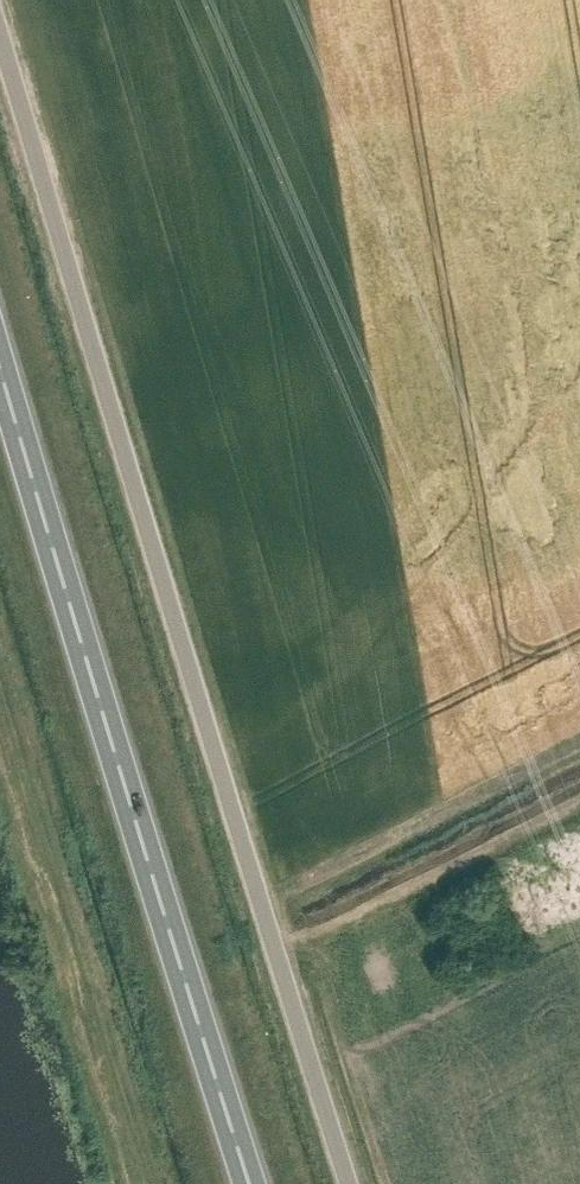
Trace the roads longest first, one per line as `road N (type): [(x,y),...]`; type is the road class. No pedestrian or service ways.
road 1 (unclassified): [(350,1183),(0,28)]
road 2 (trunk): [(252,1183),(0,363)]

